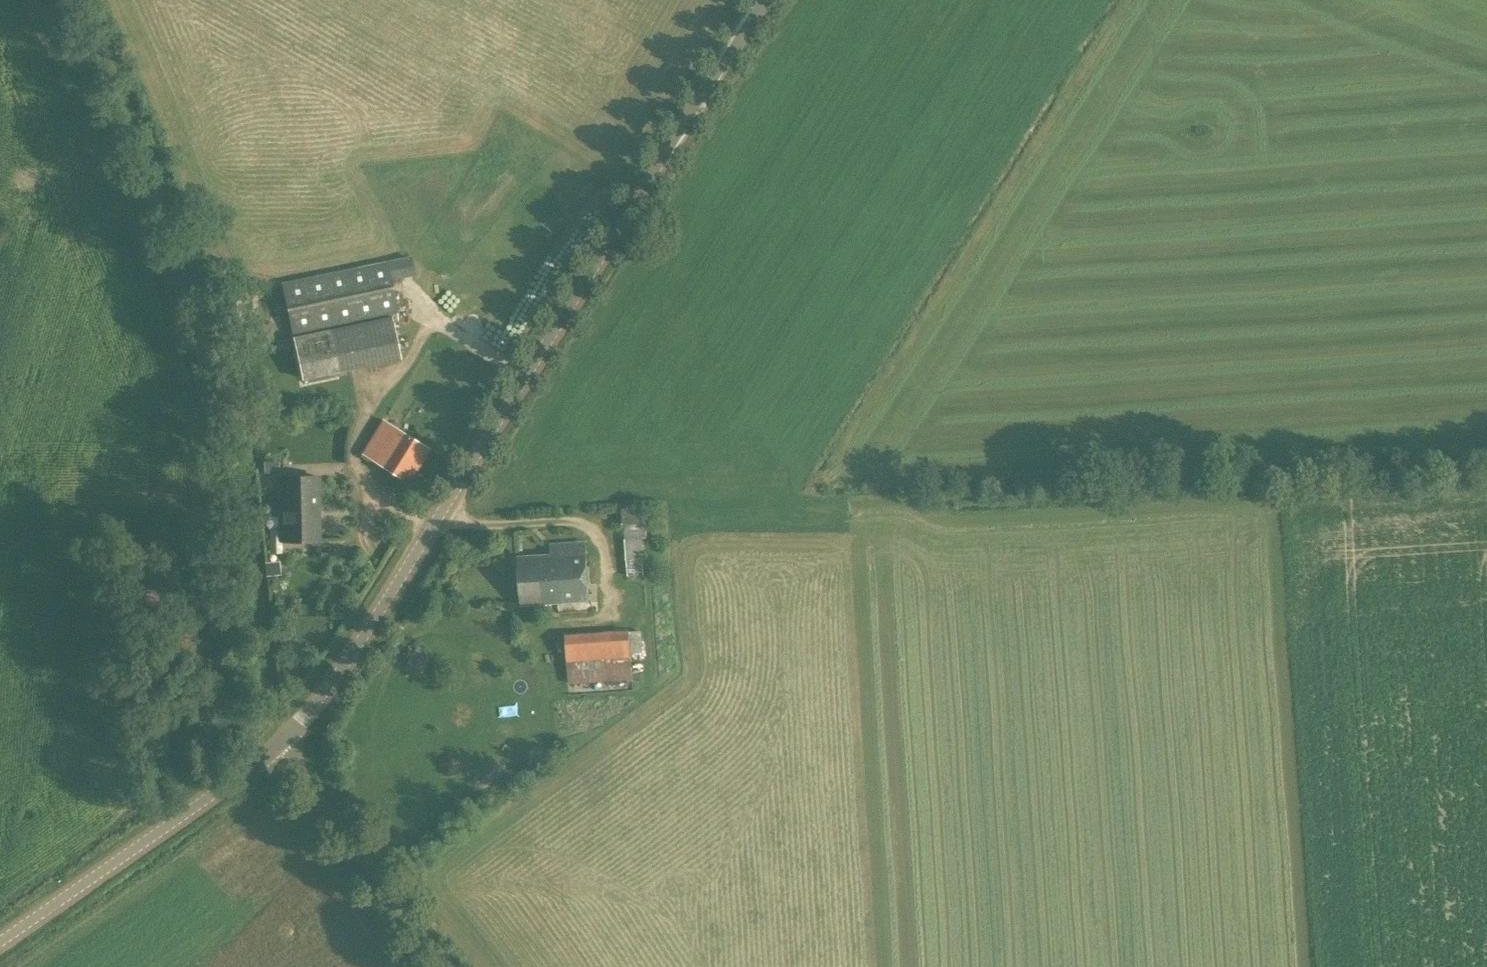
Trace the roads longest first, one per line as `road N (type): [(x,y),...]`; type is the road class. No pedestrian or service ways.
road 1 (tertiary): [(275,744),(328,689),(763,0)]
road 2 (track): [(275,744),(246,410),(82,0)]
road 3 (tertiary): [(0,939),(275,744)]
road 4 (unclassified): [(448,966),(275,744)]

